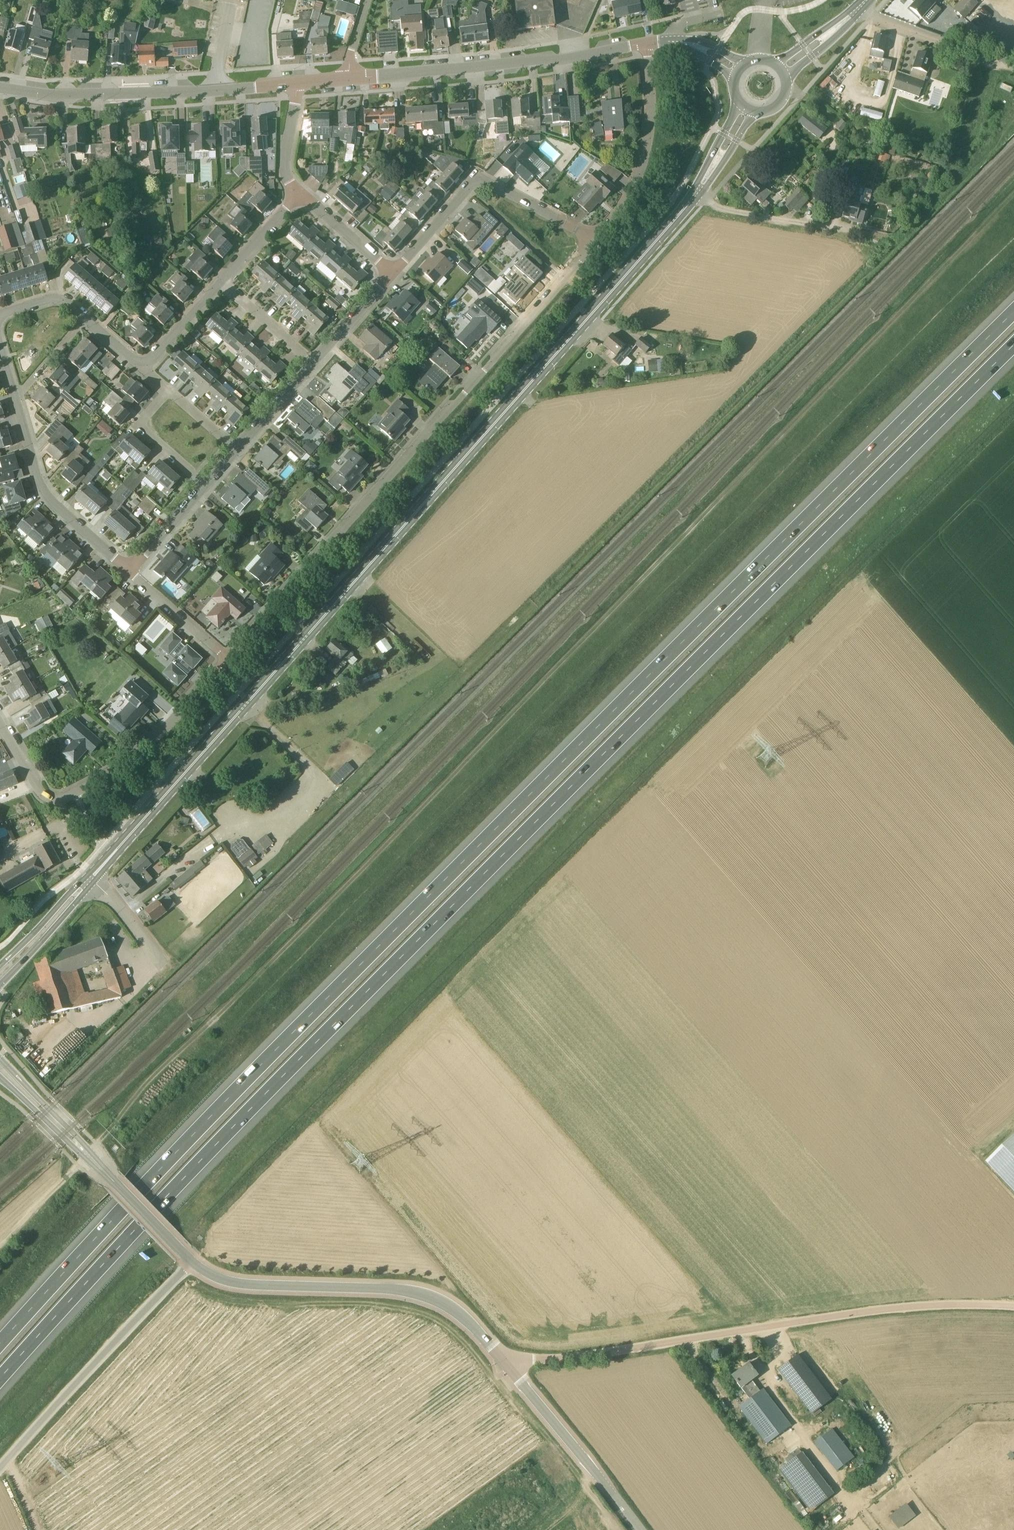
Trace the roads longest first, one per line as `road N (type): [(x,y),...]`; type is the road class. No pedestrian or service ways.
road 1 (motorway): [(0,1381),(330,1030),(1013,351)]
road 2 (motorway): [(1013,314),(313,1012),(0,1344)]
road 3 (secondary): [(90,879),(696,195)]
road 4 (residential): [(228,659),(596,244)]
road 5 (unclassified): [(1013,1307),(878,1309),(508,1368)]
road 6 (tertiary): [(508,1368),(460,1314),(421,1294),(235,1283),(192,1263)]
road 7 (tertiary): [(350,78),(562,61),(647,44)]
road 8 (tertiary): [(0,88),(54,96),(296,84)]
road 9 (unclassified): [(0,1471),(192,1263)]
road 10 (residential): [(393,272),(473,184),(486,180),(596,244)]
road 11 (residential): [(53,800),(140,753),(228,659)]
road 12 (residential): [(129,571),(49,500),(17,397)]
road 13 (residential): [(596,244),(642,170),(651,114),(647,44)]
road 14 (tertiary): [(639,1529),(508,1368)]
road 15 (unclassified): [(1013,69),(861,5)]
road 16 (unclassified): [(850,233),(696,195)]
road 17 (secondary): [(0,985),(90,879)]
road 18 (tertiary): [(92,1159),(0,1058)]
road 19 (residential): [(208,486),(140,425),(169,392)]
road 20 (residential): [(228,659),(129,571)]
road 21 (secondary): [(90,879),(0,965)]
road 22 (tertiary): [(0,1077),(92,1159)]
road 23 (residential): [(313,364),(393,272)]
road 24 (residential): [(313,364),(223,282)]
road 25 (residential): [(393,272),(299,195)]

